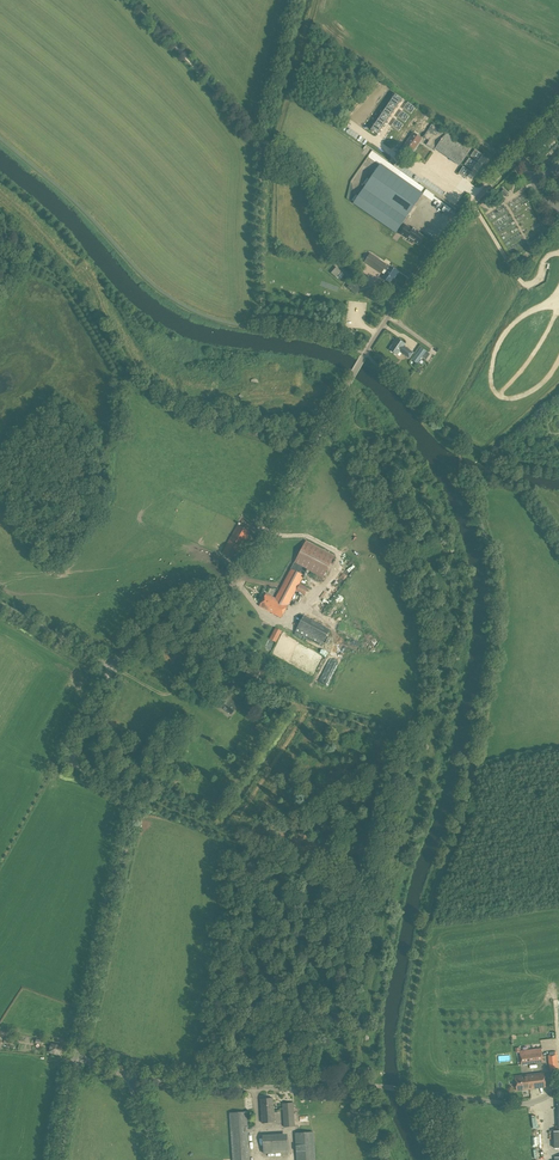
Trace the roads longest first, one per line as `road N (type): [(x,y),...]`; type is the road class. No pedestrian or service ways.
road 1 (track): [(187,672),(407,738),(374,892),(240,841)]
road 2 (unclassified): [(77,1057),(132,816),(122,794),(79,763),(75,746),(115,667)]
road 3 (unclassified): [(115,667),(157,612),(236,582),(365,354)]
road 4 (track): [(397,305),(336,251),(304,169),(249,133),(133,0)]
road 5 (track): [(308,454),(182,418),(123,380),(64,286),(0,249)]
road 6 (unclassified): [(558,115),(484,189),(365,354)]
road 7 (unclassified): [(406,1090),(243,1088),(128,1073)]
road 8 (track): [(115,667),(171,695),(236,582)]
road 9 (unclassified): [(406,1090),(519,1104),(558,1090)]
road 10 (unclassified): [(0,604),(115,667)]

